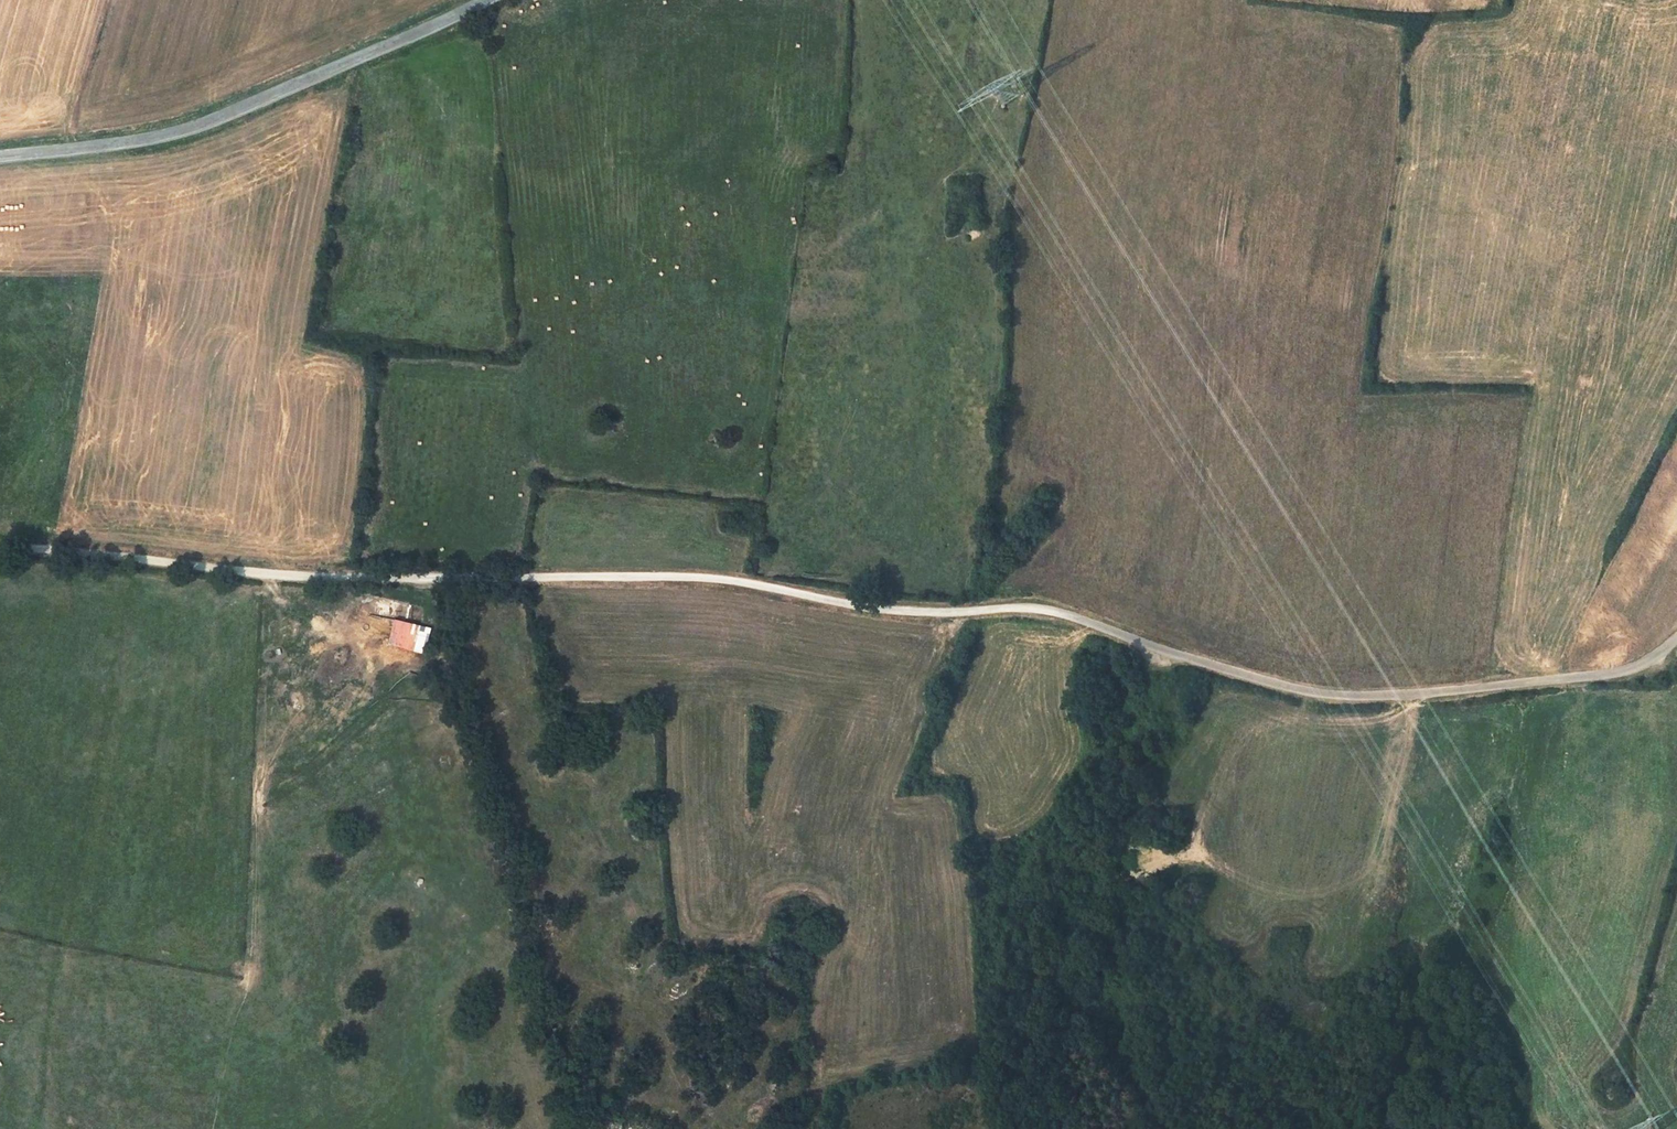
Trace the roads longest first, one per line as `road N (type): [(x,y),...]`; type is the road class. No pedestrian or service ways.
road 1 (track): [(922,615),(691,580),(386,581),(0,549)]
road 2 (unclassified): [(1676,642),(1645,666),(1604,676),(1331,699),(1040,609),(922,615)]
road 3 (unclassified): [(484,0),(178,136),(0,159)]

